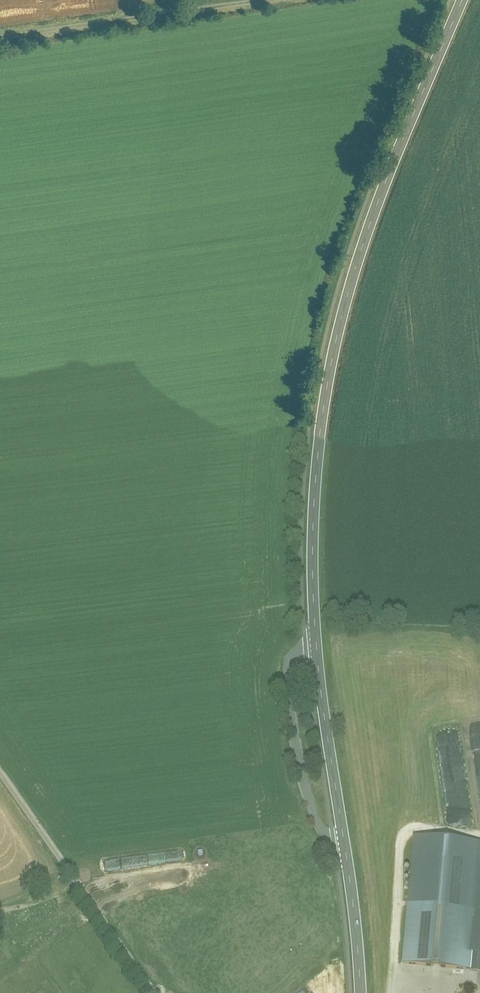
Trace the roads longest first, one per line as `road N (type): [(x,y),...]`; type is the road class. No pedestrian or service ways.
road 1 (tertiary): [(315,642),(313,514),(325,384),(357,251),(461,0)]
road 2 (residential): [(155,992),(0,775)]
road 3 (residential): [(260,0),(0,38)]
road 4 (unclassified): [(343,838),(316,820),(289,704),(293,657),(315,642)]
road 5 (tertiary): [(343,838),(315,642)]
road 6 (tertiary): [(358,992),(343,838)]

